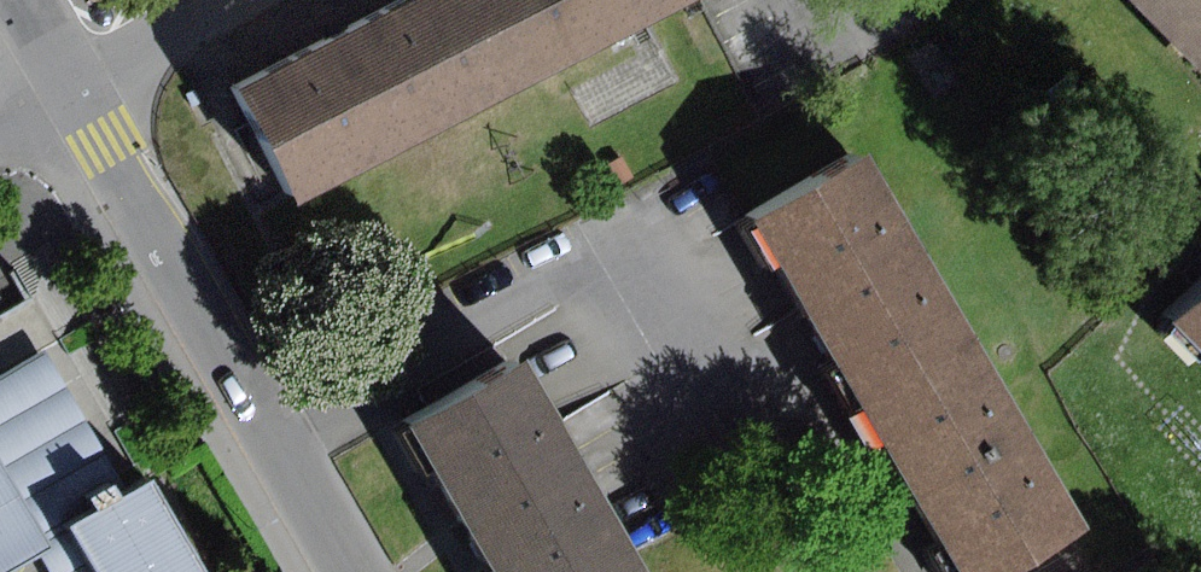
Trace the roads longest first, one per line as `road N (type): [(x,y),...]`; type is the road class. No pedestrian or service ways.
road 1 (residential): [(354,571),(72,88)]
road 2 (residential): [(227,0),(72,88)]

